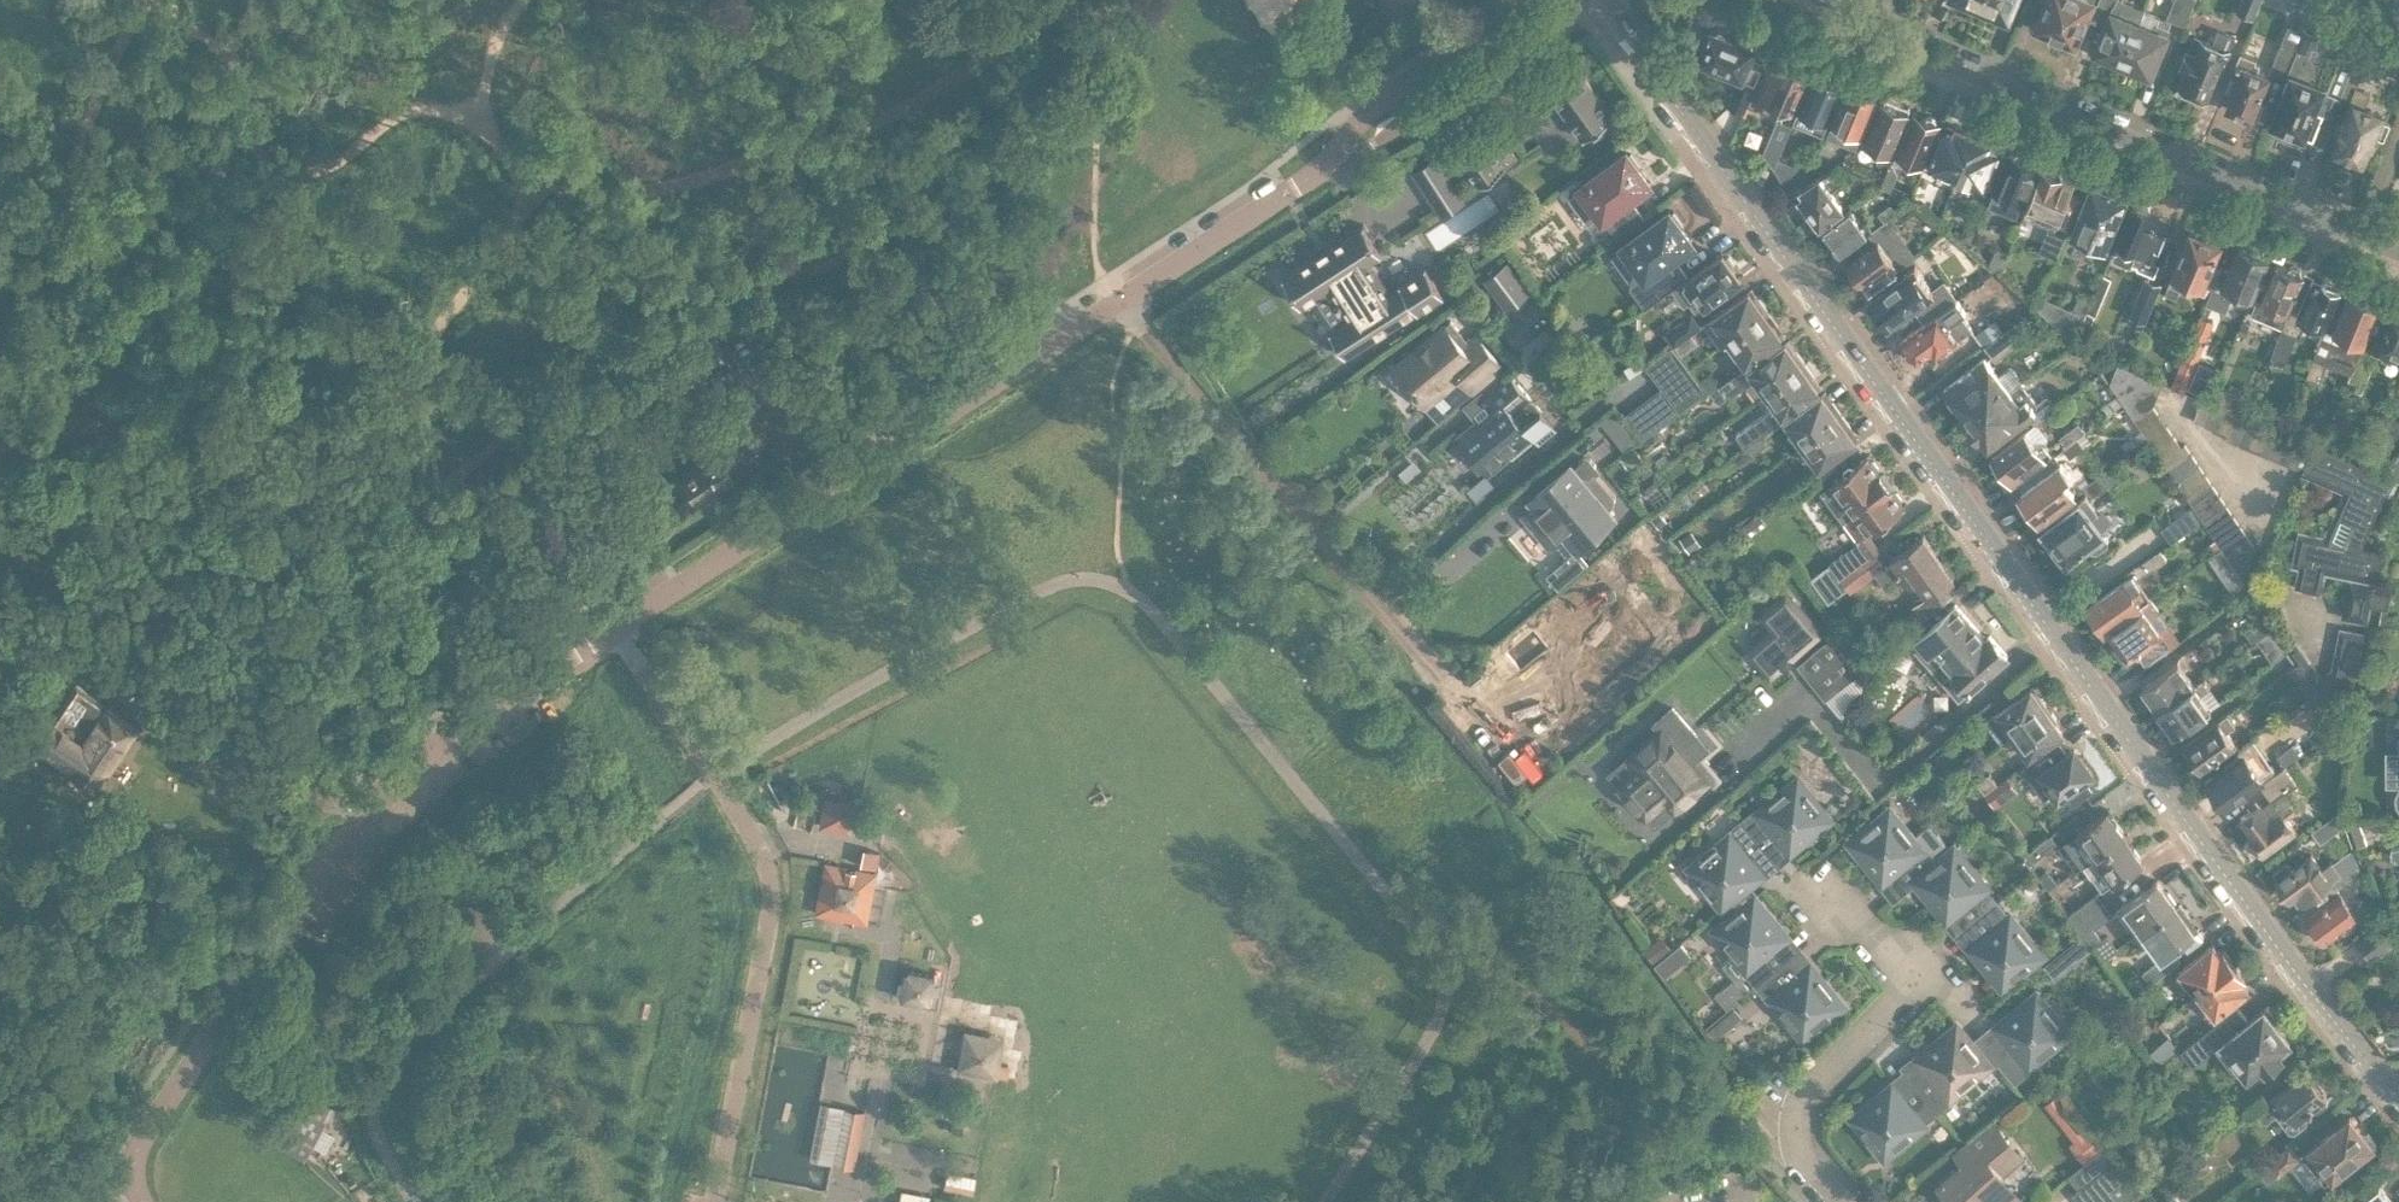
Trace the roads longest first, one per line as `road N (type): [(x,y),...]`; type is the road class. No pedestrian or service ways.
road 1 (tertiary): [(1611,0),(1682,119),(1873,387),(2339,1034),(2398,1105)]
road 2 (residential): [(131,1157),(372,798),(618,625)]
road 3 (tertiary): [(2398,254),(1817,18),(1804,0)]
road 4 (unclassified): [(714,1201),(771,924),(756,844),(618,625)]
road 5 (residential): [(618,625),(1119,298)]
road 6 (residential): [(1119,298),(1474,713)]
road 7 (residential): [(1119,298),(1443,100),(1554,0)]
road 8 (residential): [(1839,1201),(1802,1155),(1804,1097),(1912,985),(1830,895)]

